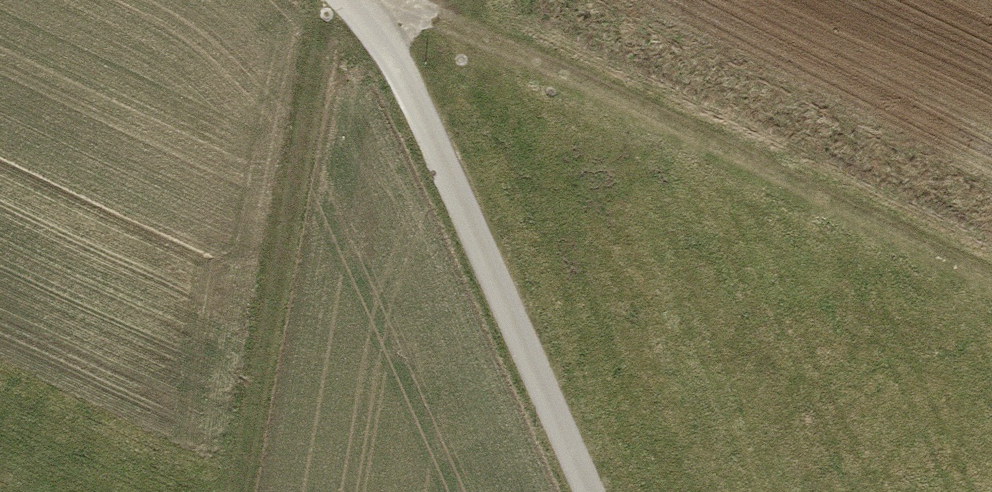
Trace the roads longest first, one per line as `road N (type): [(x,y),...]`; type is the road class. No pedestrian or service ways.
road 1 (track): [(418,10),(991,283)]
road 2 (track): [(377,23),(321,34),(242,491)]
road 3 (track): [(588,491),(377,23)]

